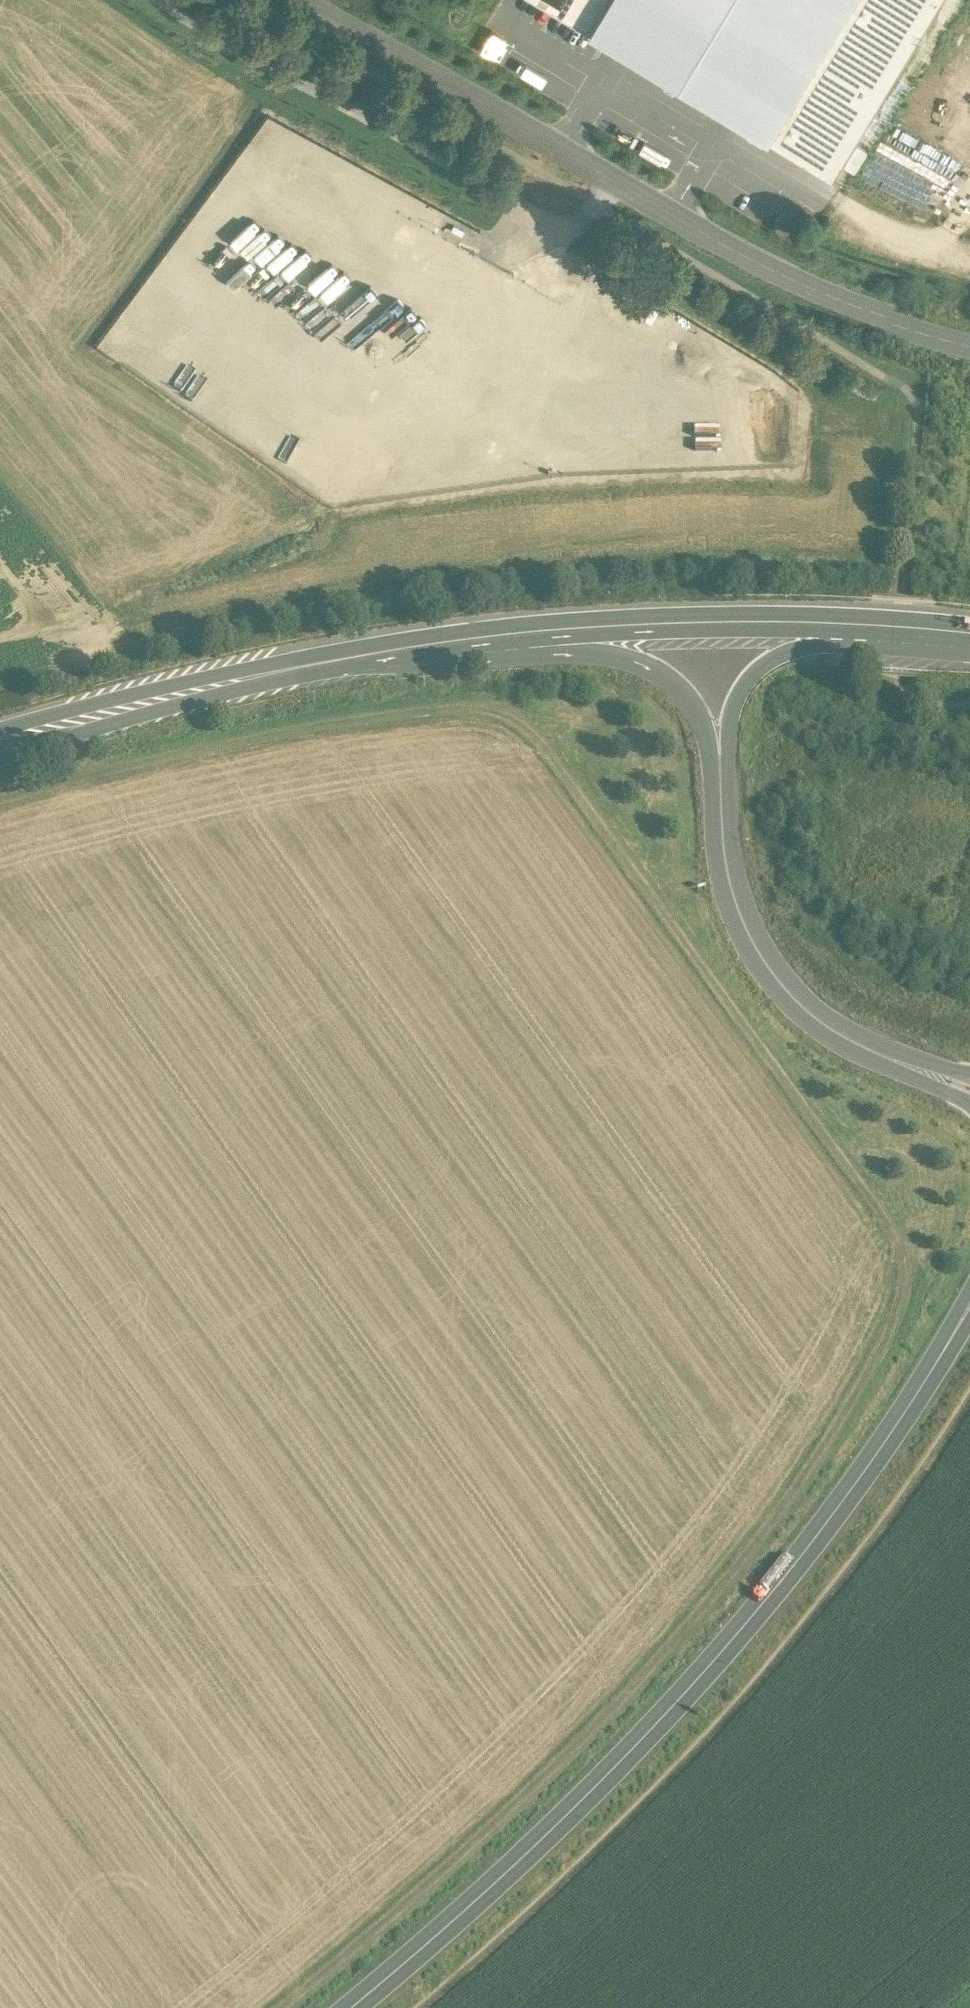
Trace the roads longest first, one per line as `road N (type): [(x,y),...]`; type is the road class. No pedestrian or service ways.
road 1 (track): [(317,2007),(474,1876),(771,1523),(825,1446),(895,1315),(901,1262),(516,713),(441,706),(160,759),(0,801)]
road 2 (primary): [(969,1301),(877,1454),(698,1680),(375,2007)]
road 3 (track): [(458,2007),(559,1917),(873,1538),(969,1399)]
road 4 (tertiary): [(300,0),(785,278),(969,341)]
road 5 (primary): [(516,635),(407,648),(0,749)]
road 6 (primary): [(718,745),(734,906),(781,988),(823,1024),(969,1096)]
road 7 (primary): [(845,627),(689,623),(516,635)]
road 8 (track): [(343,108),(566,227),(584,221),(615,183)]
road 9 (primary): [(516,635),(647,664),(698,705),(718,745)]
road 10 (track): [(152,0),(343,108)]
road 11 (primary): [(718,745),(752,674),(845,627)]
road 12 (primary): [(845,627),(969,636)]

